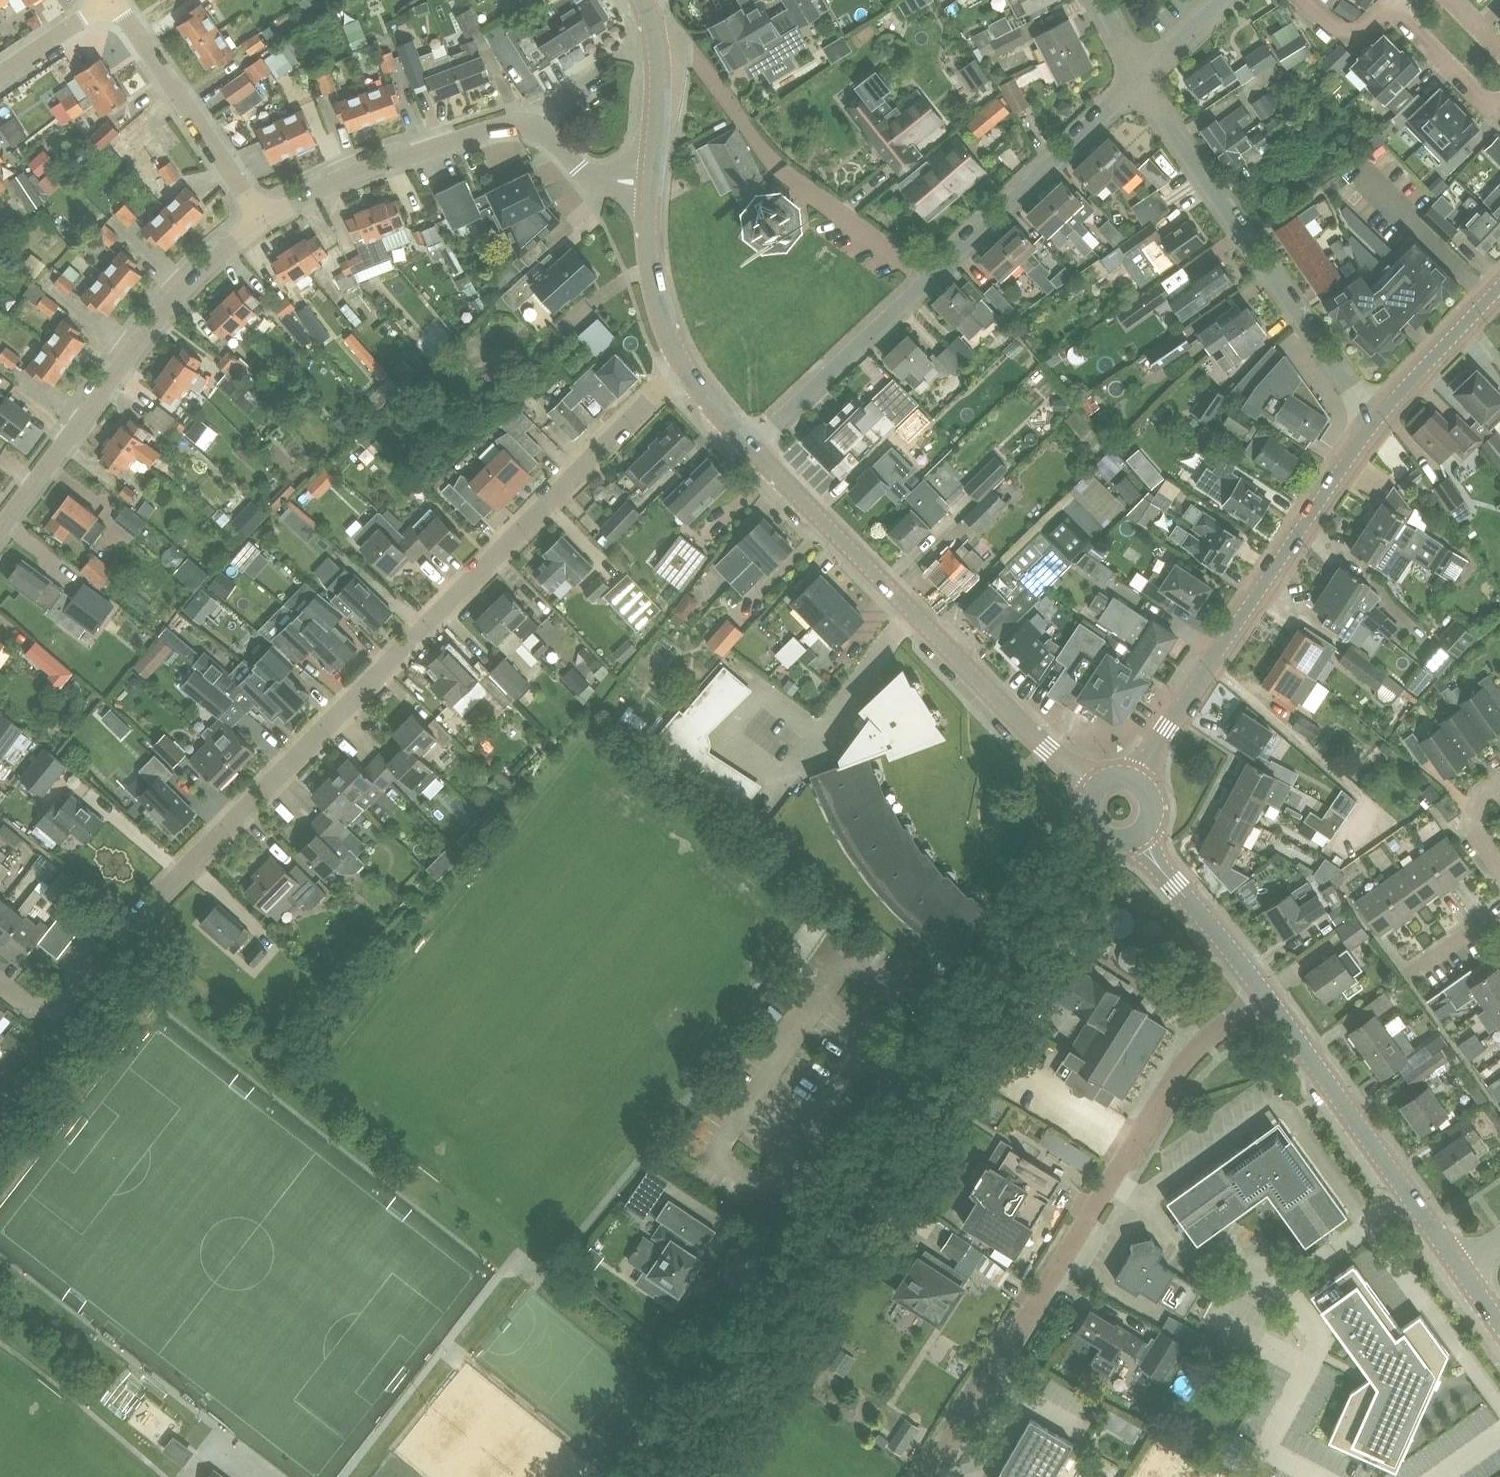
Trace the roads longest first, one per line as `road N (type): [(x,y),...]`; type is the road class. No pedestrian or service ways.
road 1 (residential): [(1095,836),(667,1476)]
road 2 (residential): [(140,912),(651,397),(687,372)]
road 3 (residential): [(931,1476),(1183,1065),(1264,994)]
road 4 (secondary): [(1093,785),(1030,733),(750,447)]
road 5 (tertiary): [(1138,778),(1375,422)]
road 6 (residential): [(650,184),(577,168),(542,131),(513,124),(347,177),(265,220)]
road 7 (residential): [(1375,422),(1136,82)]
road 8 (residential): [(265,220),(183,288),(0,527)]
road 9 (residential): [(931,279),(790,178),(694,57),(654,40)]
road 10 (secondary): [(1463,1271),(1264,994)]
road 11 (residential): [(931,279),(1136,82)]
road 12 (residential): [(265,220),(111,0)]
road 13 (residential): [(750,447),(931,279)]
road 14 (secondary): [(1264,994),(1139,840)]
road 15 (secondary): [(687,372),(653,282),(650,184)]
road 16 (residential): [(0,983),(32,1008),(66,1004),(140,912)]
road 17 (tertiary): [(1375,422),(1499,285)]
road 18 (residential): [(1390,5),(1480,98),(1495,103)]
road 19 (secondary): [(650,184),(654,40)]
road 20 (residential): [(0,74),(109,0)]

